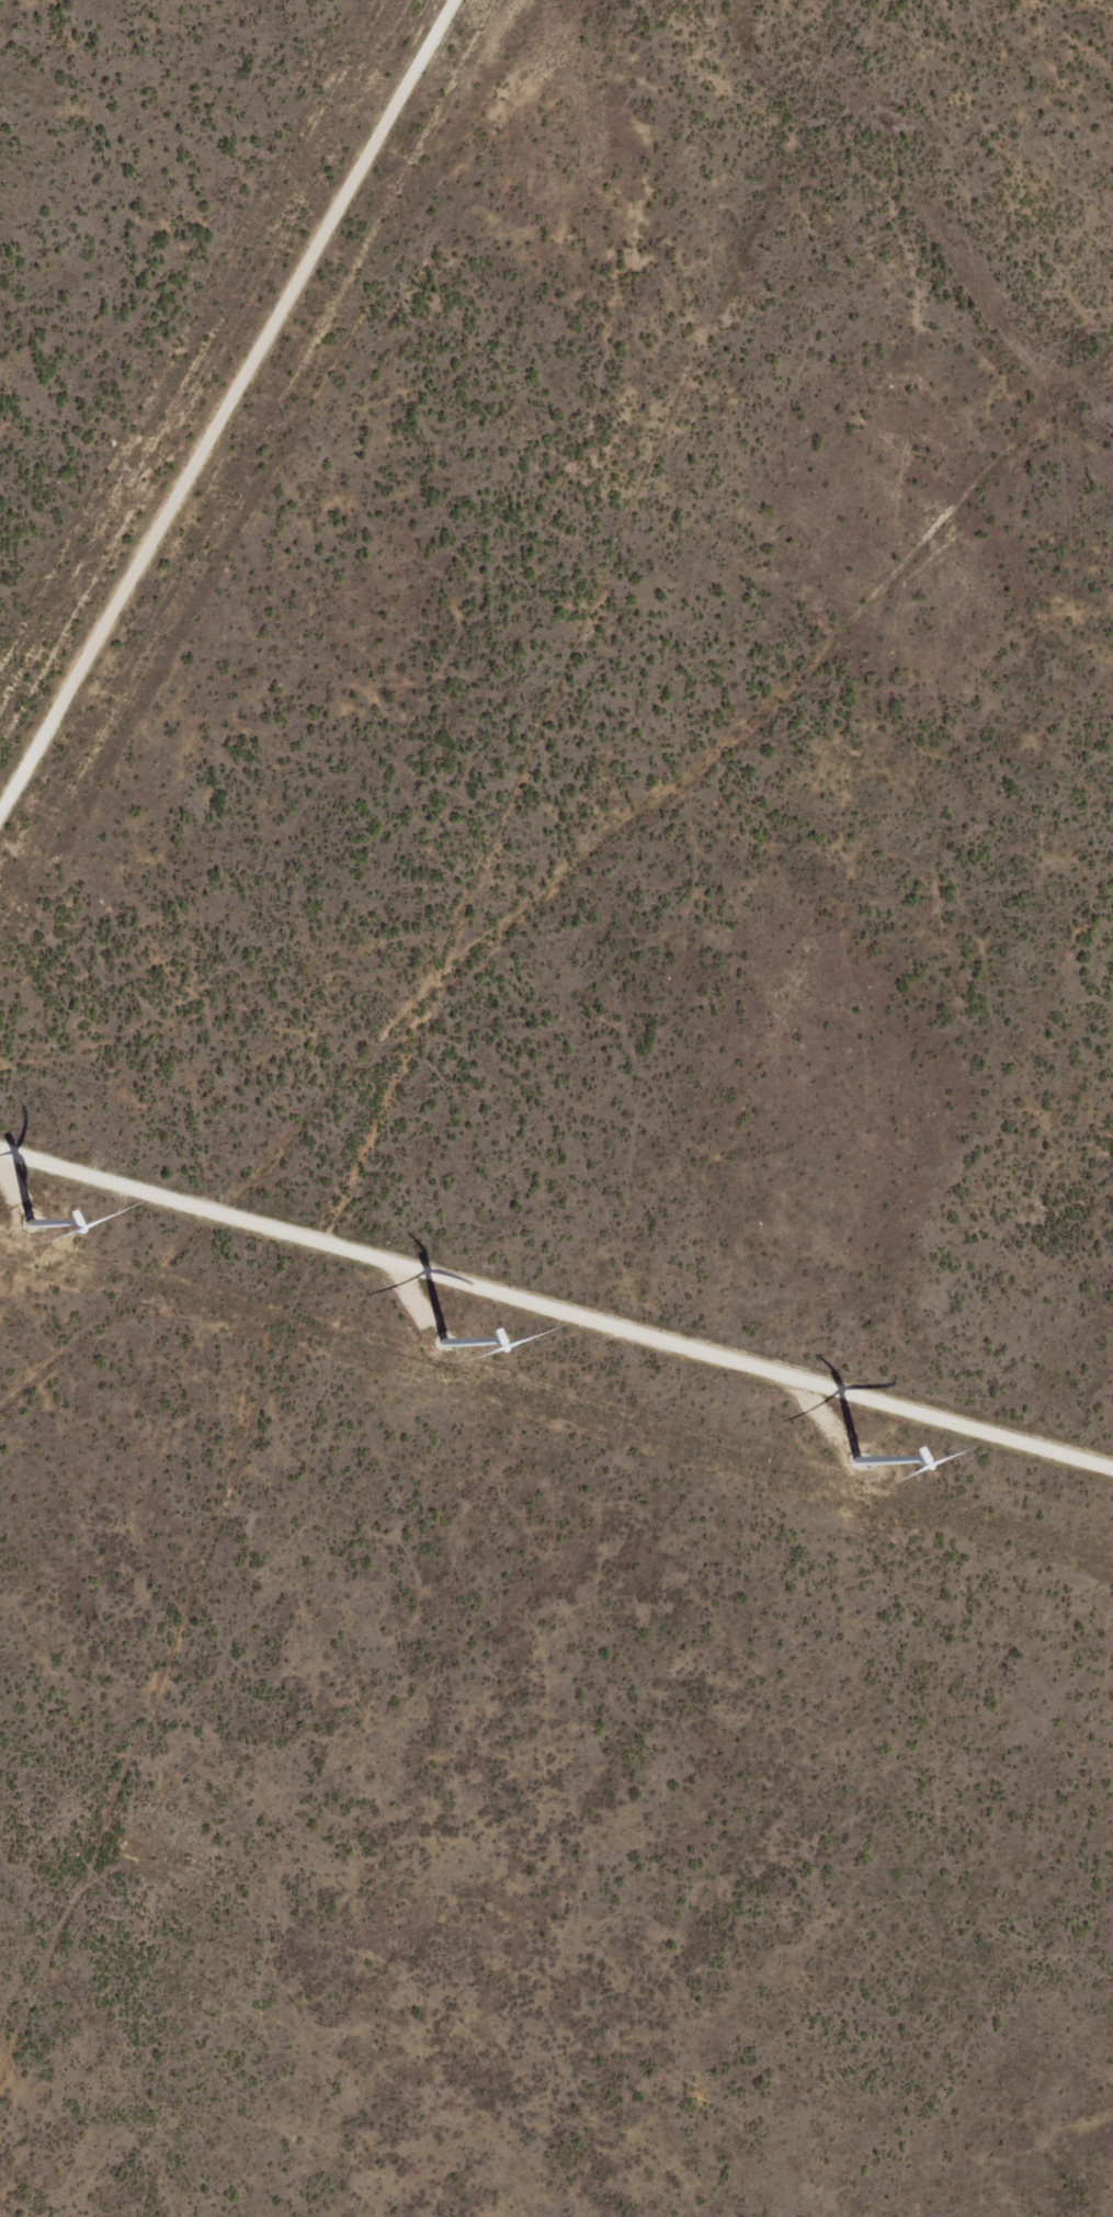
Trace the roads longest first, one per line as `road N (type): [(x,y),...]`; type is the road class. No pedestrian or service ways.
road 1 (track): [(1112,379),(0,1457)]

